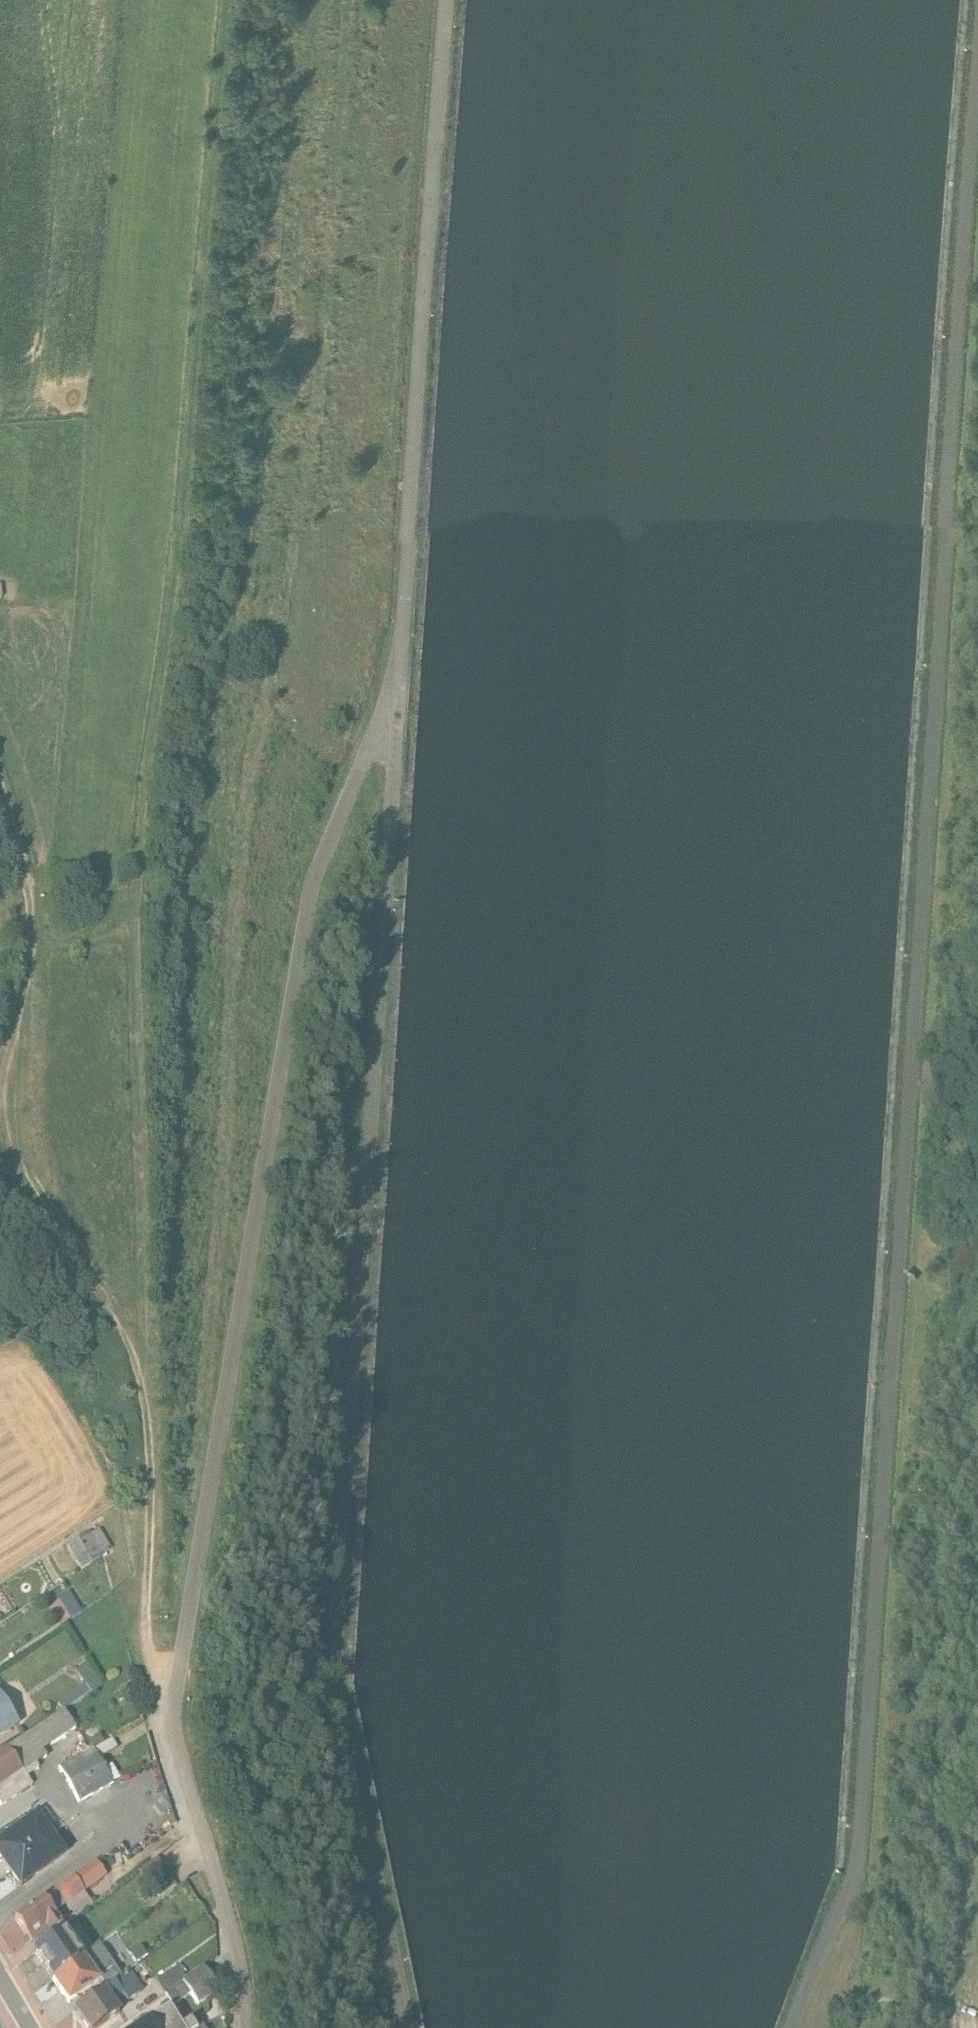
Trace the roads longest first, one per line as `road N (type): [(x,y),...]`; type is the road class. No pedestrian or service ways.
road 1 (unclassified): [(242,2027),(239,1974),(175,1746),(175,1692)]
road 2 (track): [(0,1109),(35,1204),(107,1294),(140,1390)]
road 3 (track): [(140,1390),(149,1449),(144,1615),(151,1659),(175,1692)]
road 4 (track): [(0,804),(20,863),(31,953),(0,1095)]

